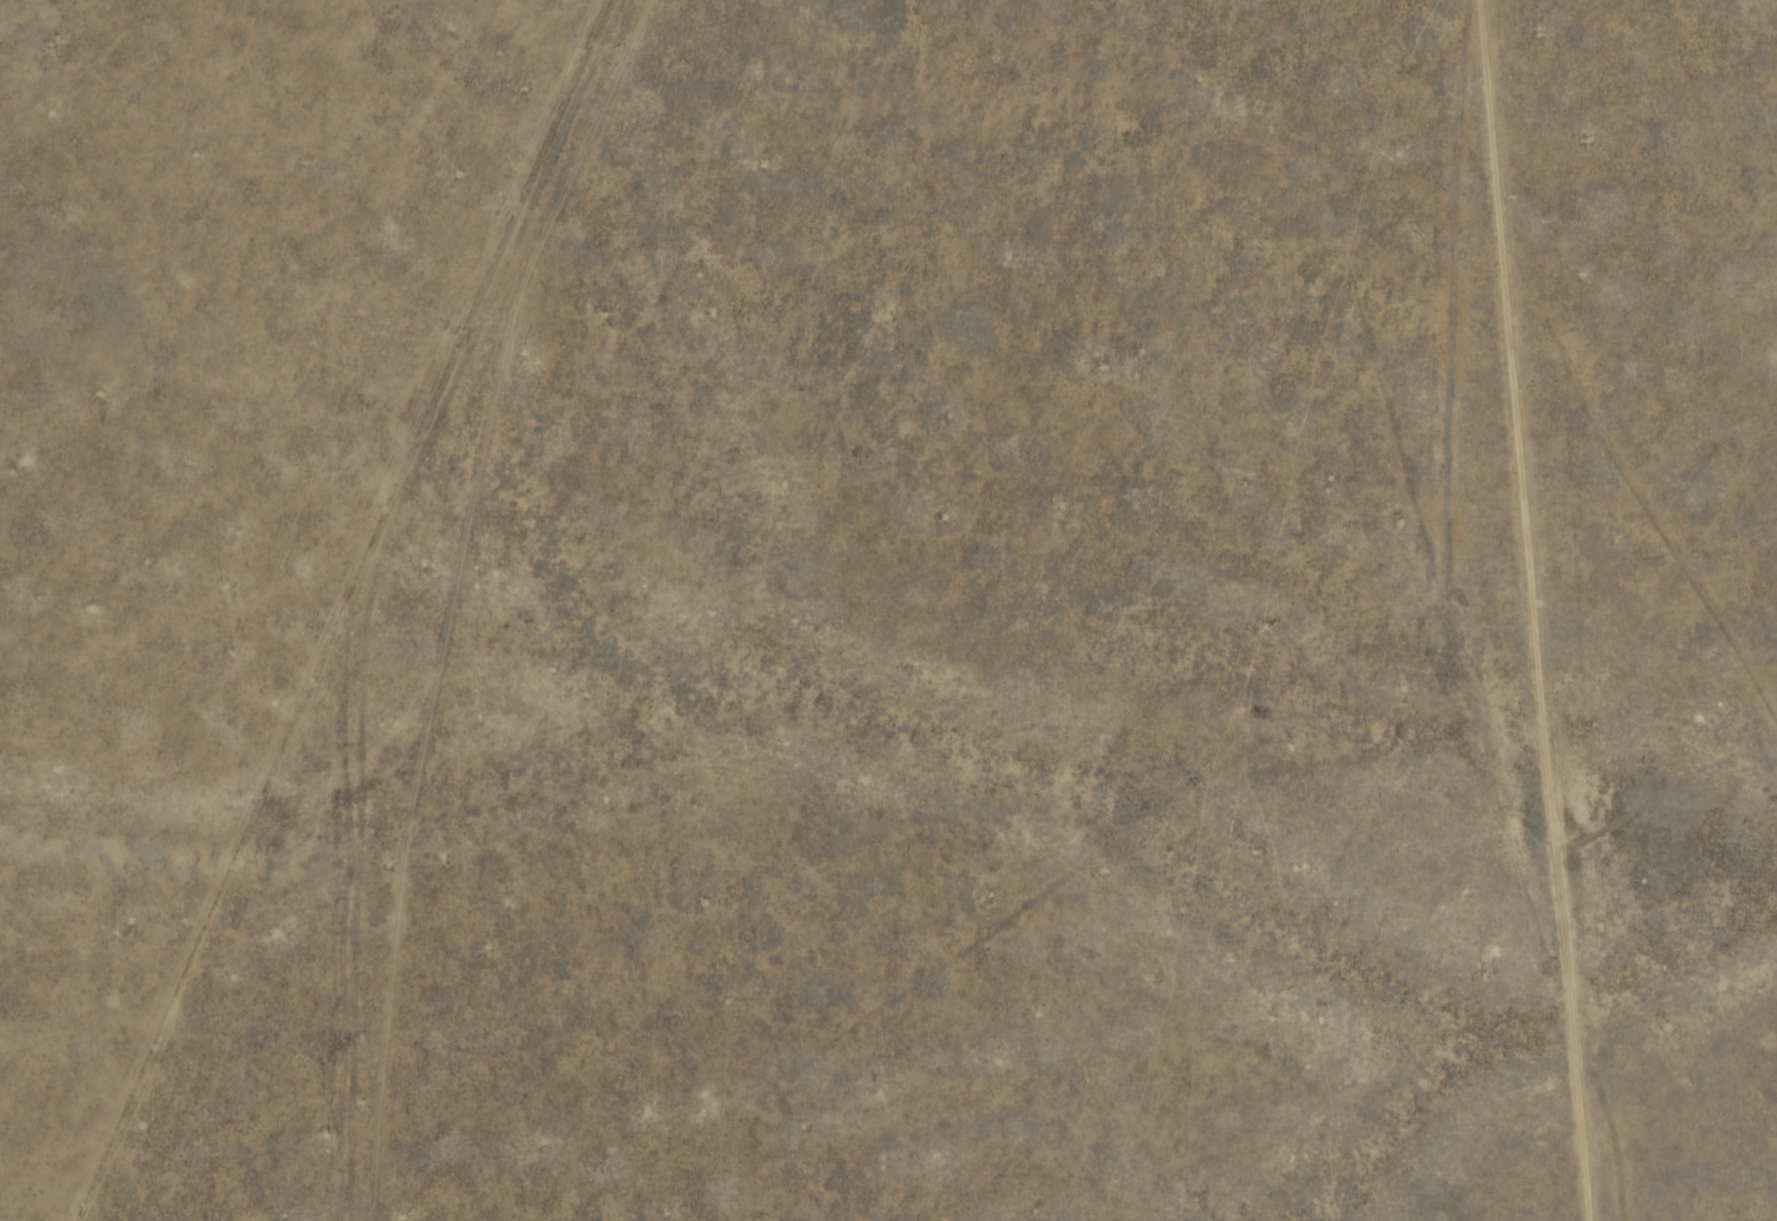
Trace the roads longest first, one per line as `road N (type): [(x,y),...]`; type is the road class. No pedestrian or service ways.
road 1 (residential): [(1584,1220),(1490,0)]

